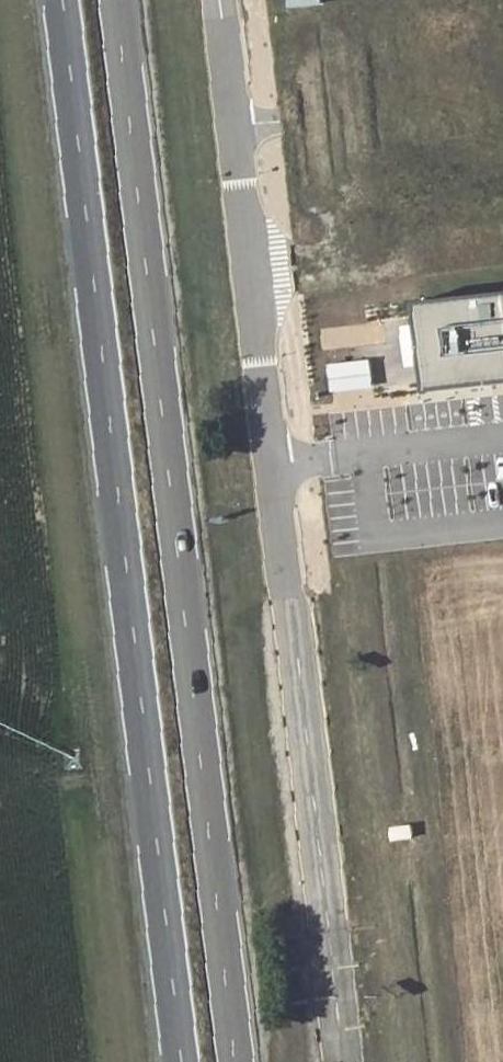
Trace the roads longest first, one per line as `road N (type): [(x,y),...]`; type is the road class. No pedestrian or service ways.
road 1 (trunk): [(235,1061),(116,0)]
road 2 (trunk): [(62,0),(180,1061)]

